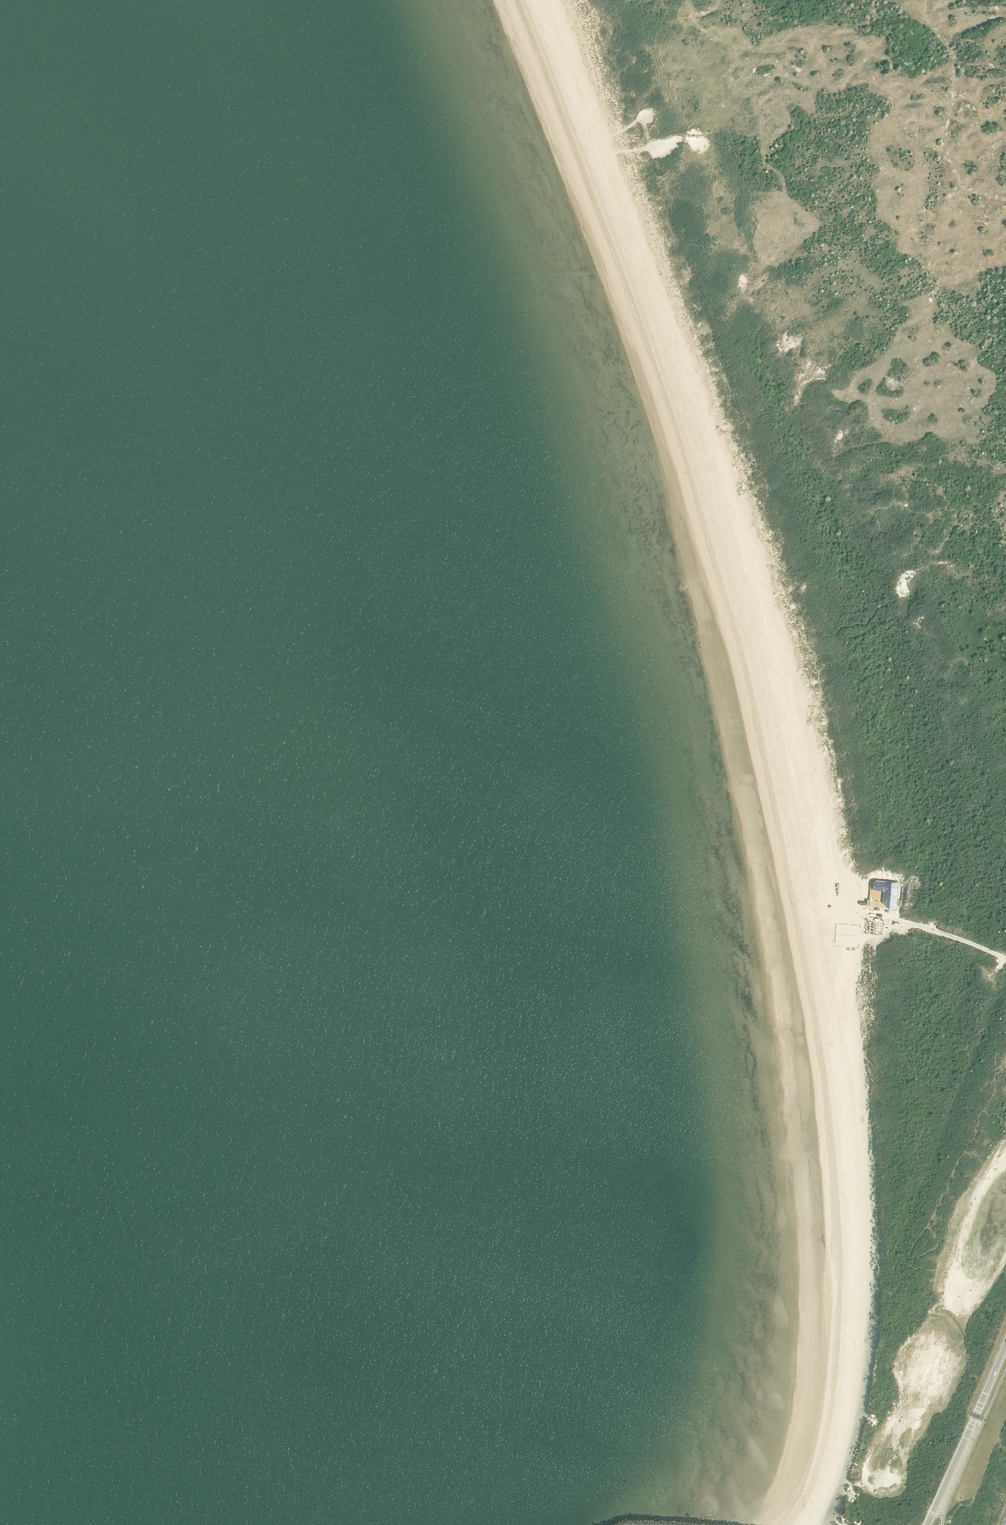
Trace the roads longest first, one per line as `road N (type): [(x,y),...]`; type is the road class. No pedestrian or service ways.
road 1 (track): [(1005,200),(964,187),(949,157),(953,55),(927,18),(926,0)]
road 2 (unclassified): [(927,1524),(1005,1346)]

